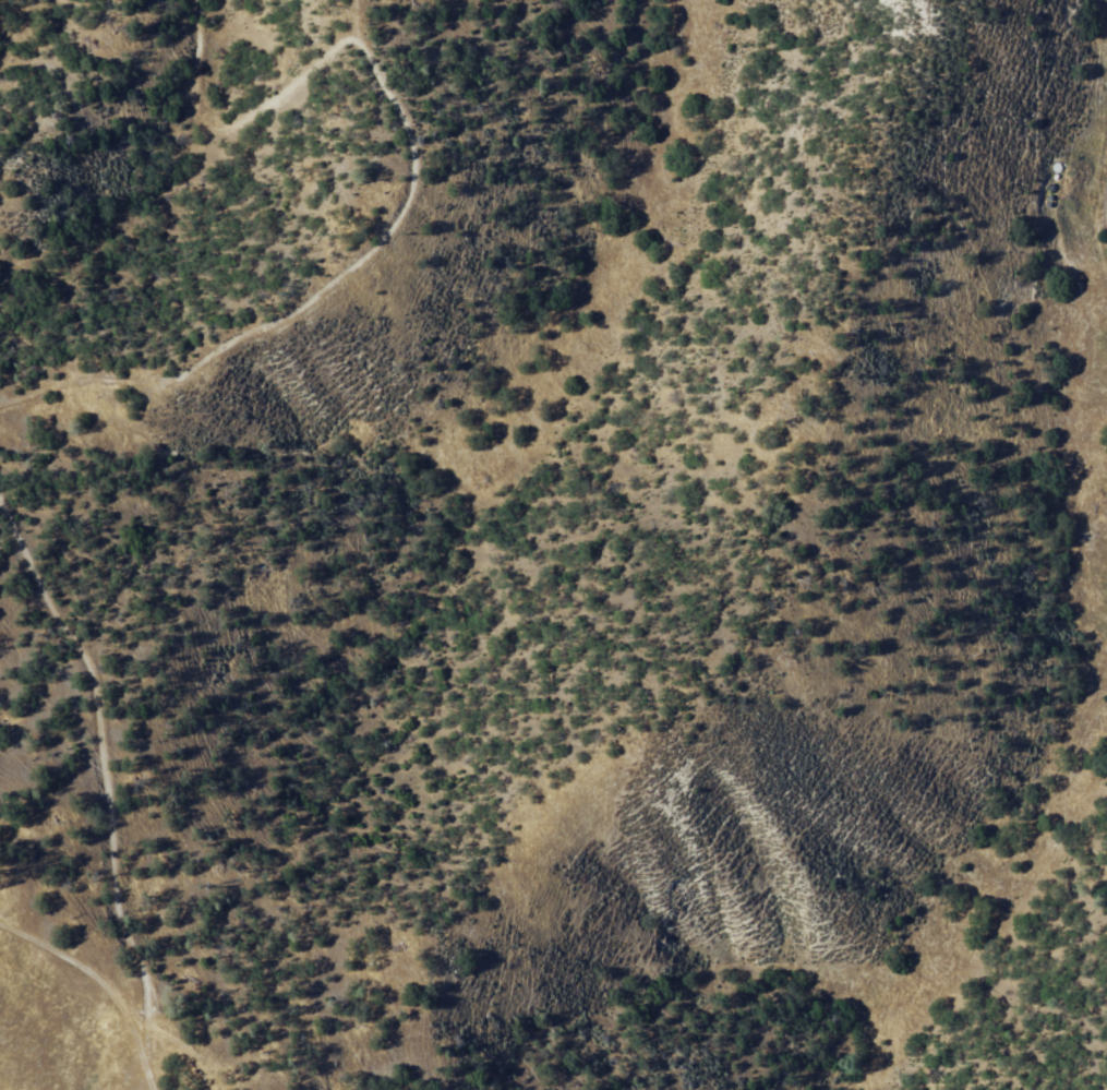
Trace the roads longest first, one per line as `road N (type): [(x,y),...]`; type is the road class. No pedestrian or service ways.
road 1 (track): [(195,0),(192,115),(198,128),(227,137),(336,49),(350,48),(404,135),(410,171),(404,208),(380,247),(289,321),(172,388),(89,391),(0,408)]
road 2 (track): [(0,504),(87,698),(113,908),(146,993),(159,1089)]
road 3 (track): [(152,1073),(107,986),(59,947),(0,918)]

